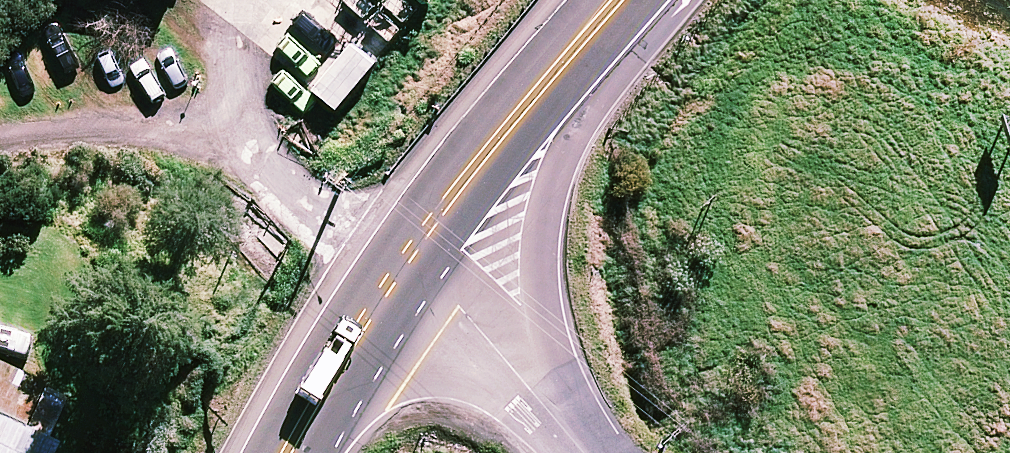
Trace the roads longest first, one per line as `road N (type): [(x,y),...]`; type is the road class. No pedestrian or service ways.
road 1 (trunk): [(618,0),(407,257)]
road 2 (unclassified): [(407,257),(587,452)]
road 3 (trunk): [(407,257),(287,452)]

